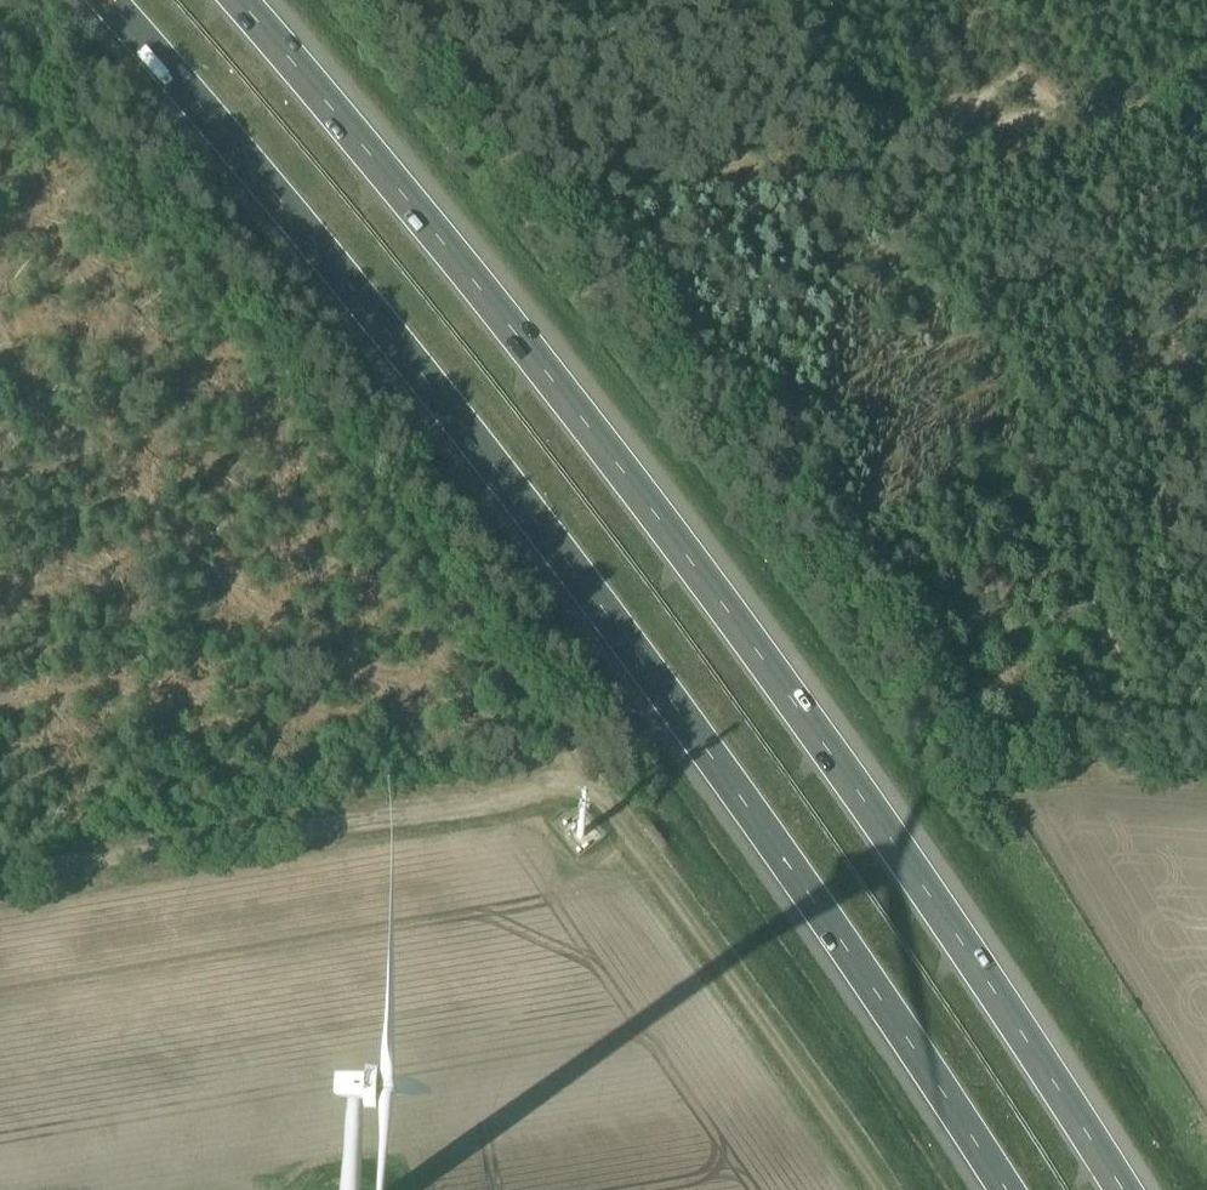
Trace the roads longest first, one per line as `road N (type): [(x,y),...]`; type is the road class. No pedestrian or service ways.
road 1 (motorway): [(104,0),(297,224),(718,769),(999,1189)]
road 2 (motorway): [(1116,1189),(999,1001),(799,713),(543,372),(235,0)]
road 3 (track): [(404,535),(581,777),(597,784),(878,1189)]
road 4 (track): [(0,874),(581,777)]
road 5 (track): [(1066,110),(1018,85),(958,101),(951,126),(960,133),(1024,122)]
road 6 (track): [(1024,122),(1066,110),(1125,110),(1206,88)]

